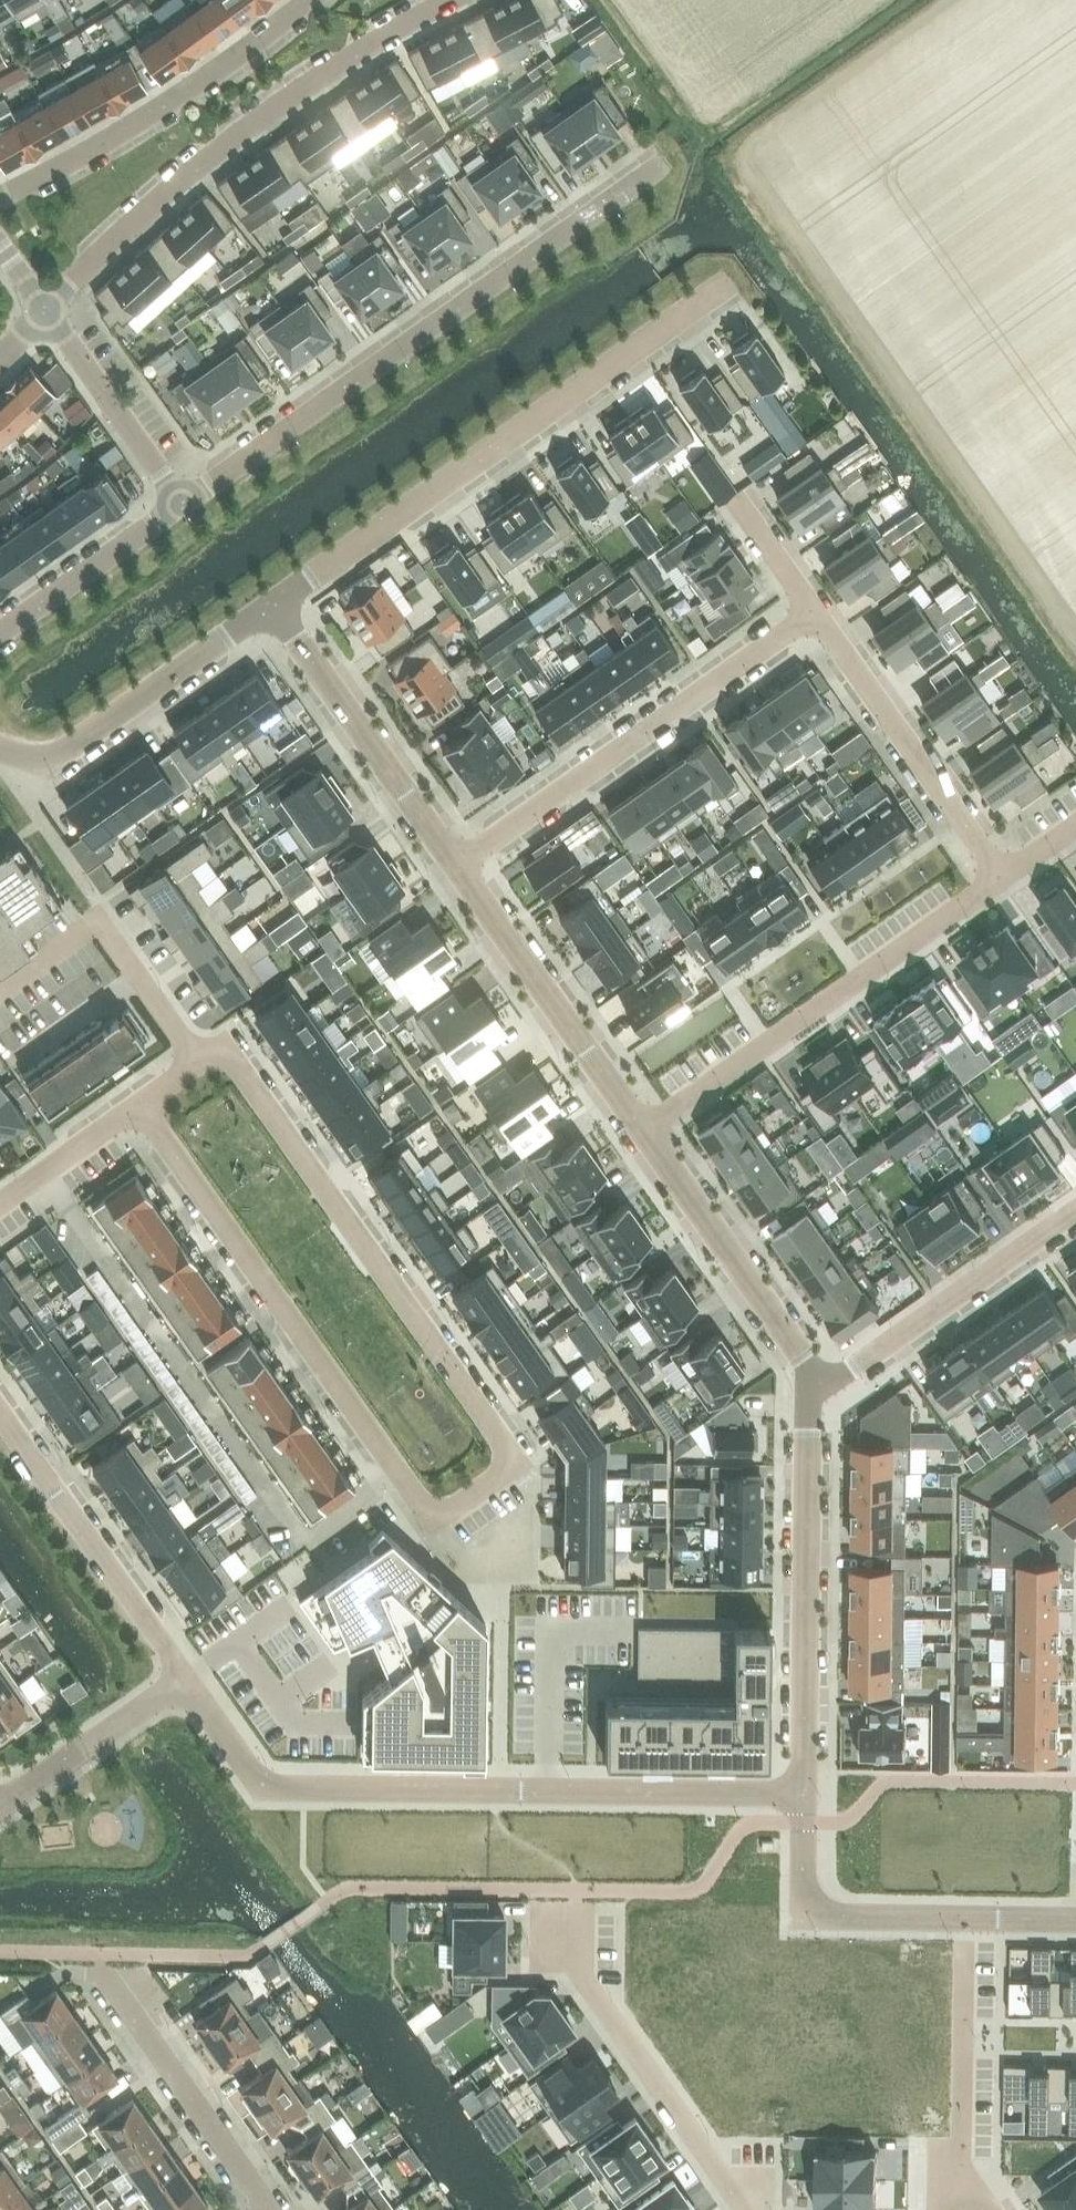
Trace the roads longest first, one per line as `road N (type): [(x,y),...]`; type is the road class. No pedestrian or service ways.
road 1 (residential): [(196,1065),(218,1054),(235,1064),(517,1463),(434,1522),(139,1104)]
road 2 (unclassified): [(186,1679),(262,1787),(803,1792)]
road 3 (residential): [(182,504),(663,163)]
road 4 (residential): [(272,604),(727,284)]
road 5 (residential): [(451,0),(332,68),(200,164),(45,310)]
road 6 (residential): [(456,865),(817,615)]
road 7 (residential): [(643,1131),(1001,878)]
road 8 (residential): [(803,1792),(804,1918),(1075,1922)]
road 9 (residential): [(808,1399),(803,1792)]
road 10 (residential): [(307,0),(144,118),(0,197)]
road 11 (residential): [(580,1909),(584,1980),(751,2209)]
road 12 (residential): [(808,1399),(1075,1210)]
road 13 (residential): [(456,865),(643,1131)]
road 14 (residential): [(0,748),(45,763),(272,604)]
road 15 (residential): [(0,1413),(186,1679)]
road 16 (residential): [(817,615),(1001,878)]
road 17 (residential): [(272,604),(456,865)]
road 18 (residential): [(643,1131),(805,1362),(808,1399)]
road 19 (residential): [(269,2209),(99,1968)]
road 20 (residential): [(45,310),(182,504)]
road 21 (residential): [(964,1948),(961,2184)]
road 22 (unclassified): [(0,1805),(186,1679)]
road 23 (residential): [(0,632),(182,504)]
road 24 (residential): [(99,920),(196,1065)]
road 25 (residential): [(0,1202),(139,1104)]
road 26 (residential): [(737,501),(817,615)]

